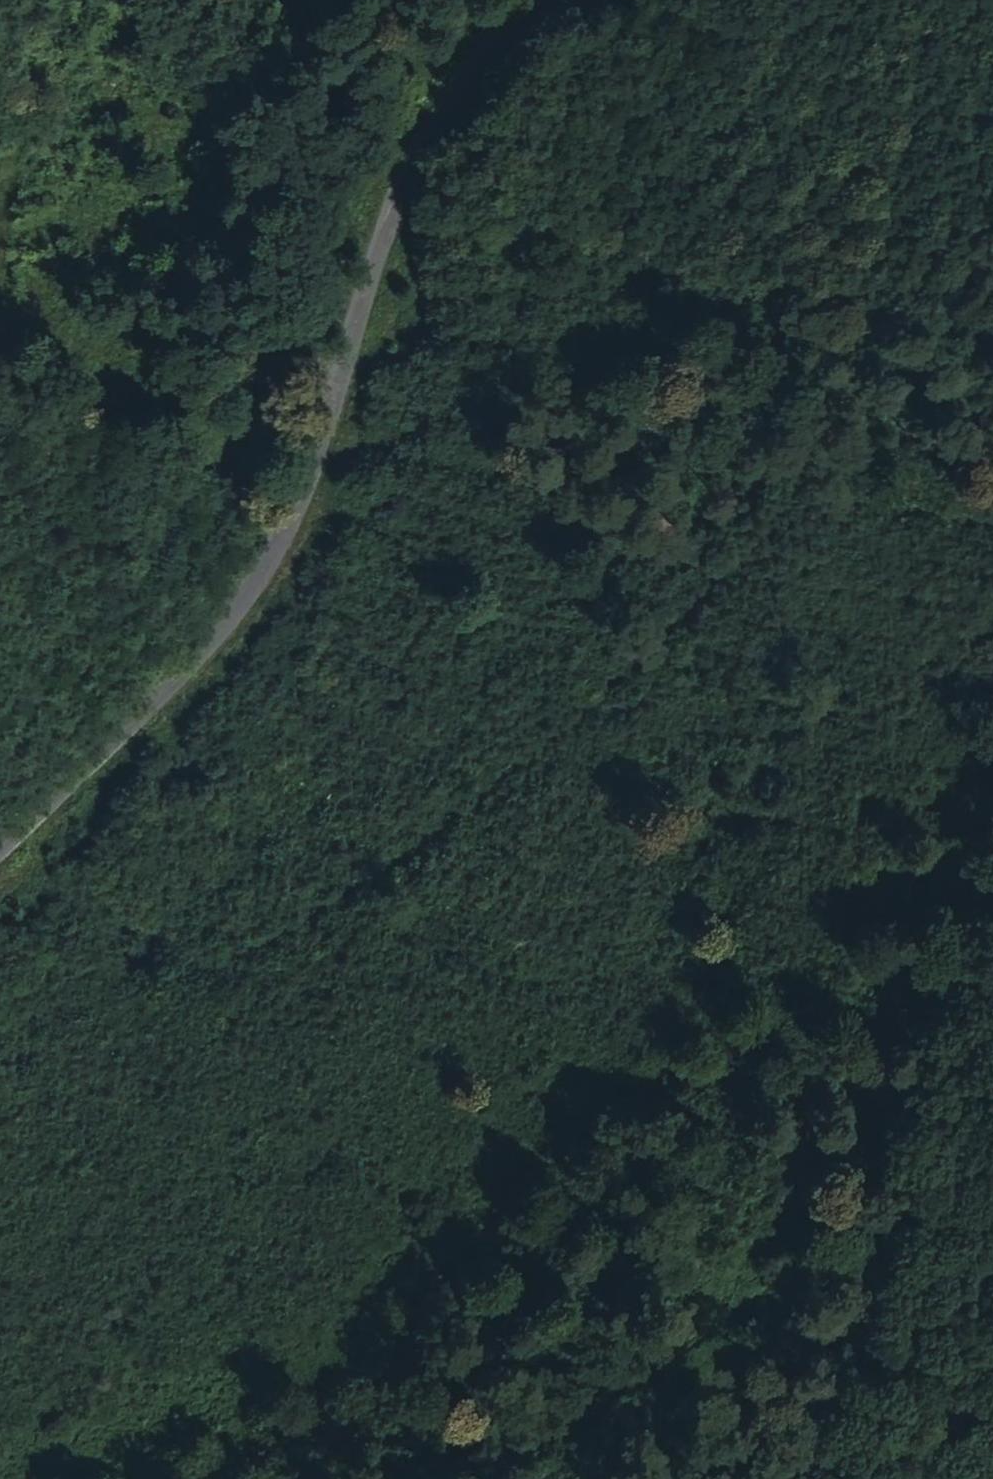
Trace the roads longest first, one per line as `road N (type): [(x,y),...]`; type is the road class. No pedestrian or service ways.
road 1 (tertiary): [(0,849),(164,697),(281,546),(312,468),(373,260),(434,128),(500,43),(549,0)]
road 2 (track): [(992,768),(873,1186),(750,1478)]

